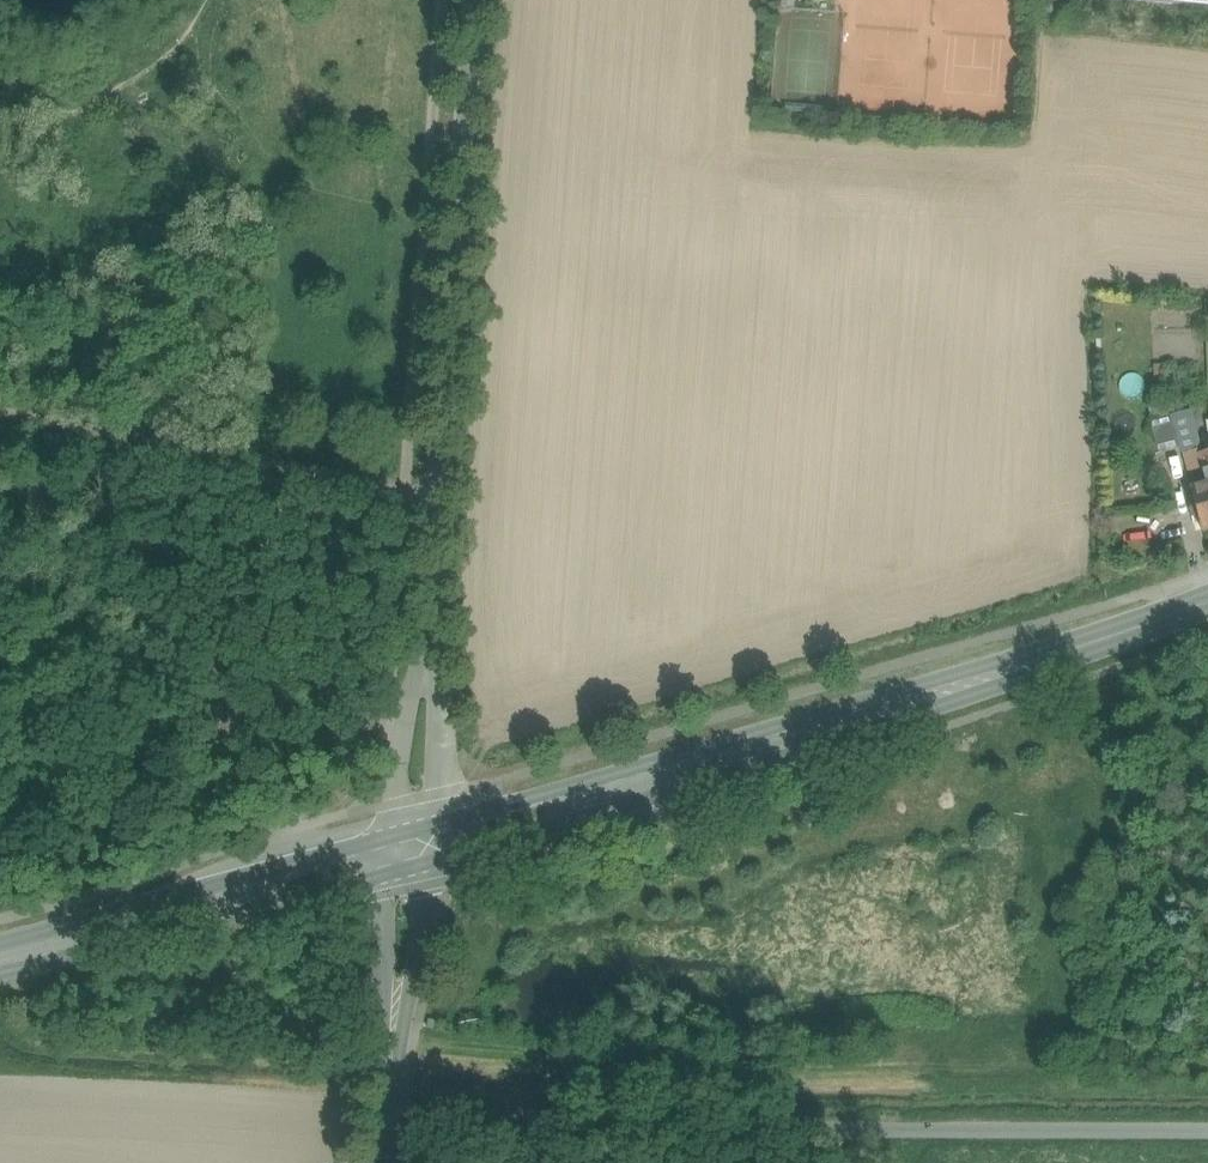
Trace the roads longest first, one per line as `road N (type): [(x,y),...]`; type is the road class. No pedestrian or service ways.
road 1 (unclassified): [(413,851),(472,0)]
road 2 (secondary): [(1207,603),(960,687),(413,851)]
road 3 (unclassified): [(387,1112),(847,1132)]
road 4 (track): [(436,496),(0,410)]
road 5 (secondary): [(413,851),(0,959)]
road 6 (unclassified): [(847,1132),(1168,1133)]
road 7 (residential): [(387,1112),(413,851)]

